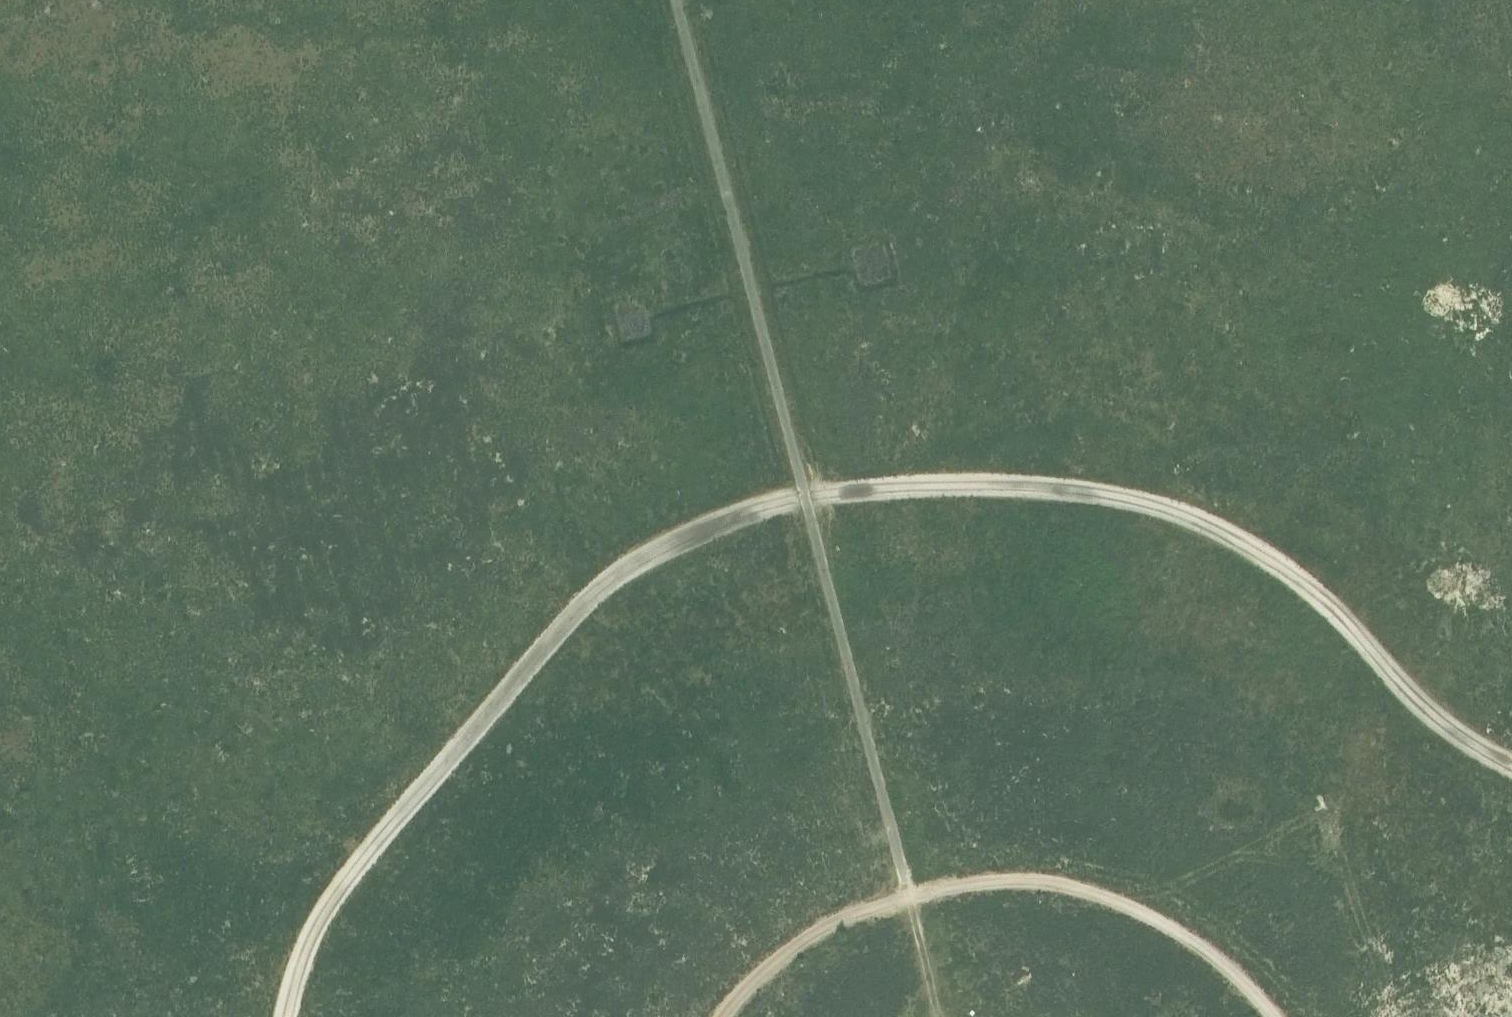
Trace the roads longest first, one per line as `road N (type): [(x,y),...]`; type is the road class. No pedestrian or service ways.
road 1 (track): [(913,881),(945,1016)]

